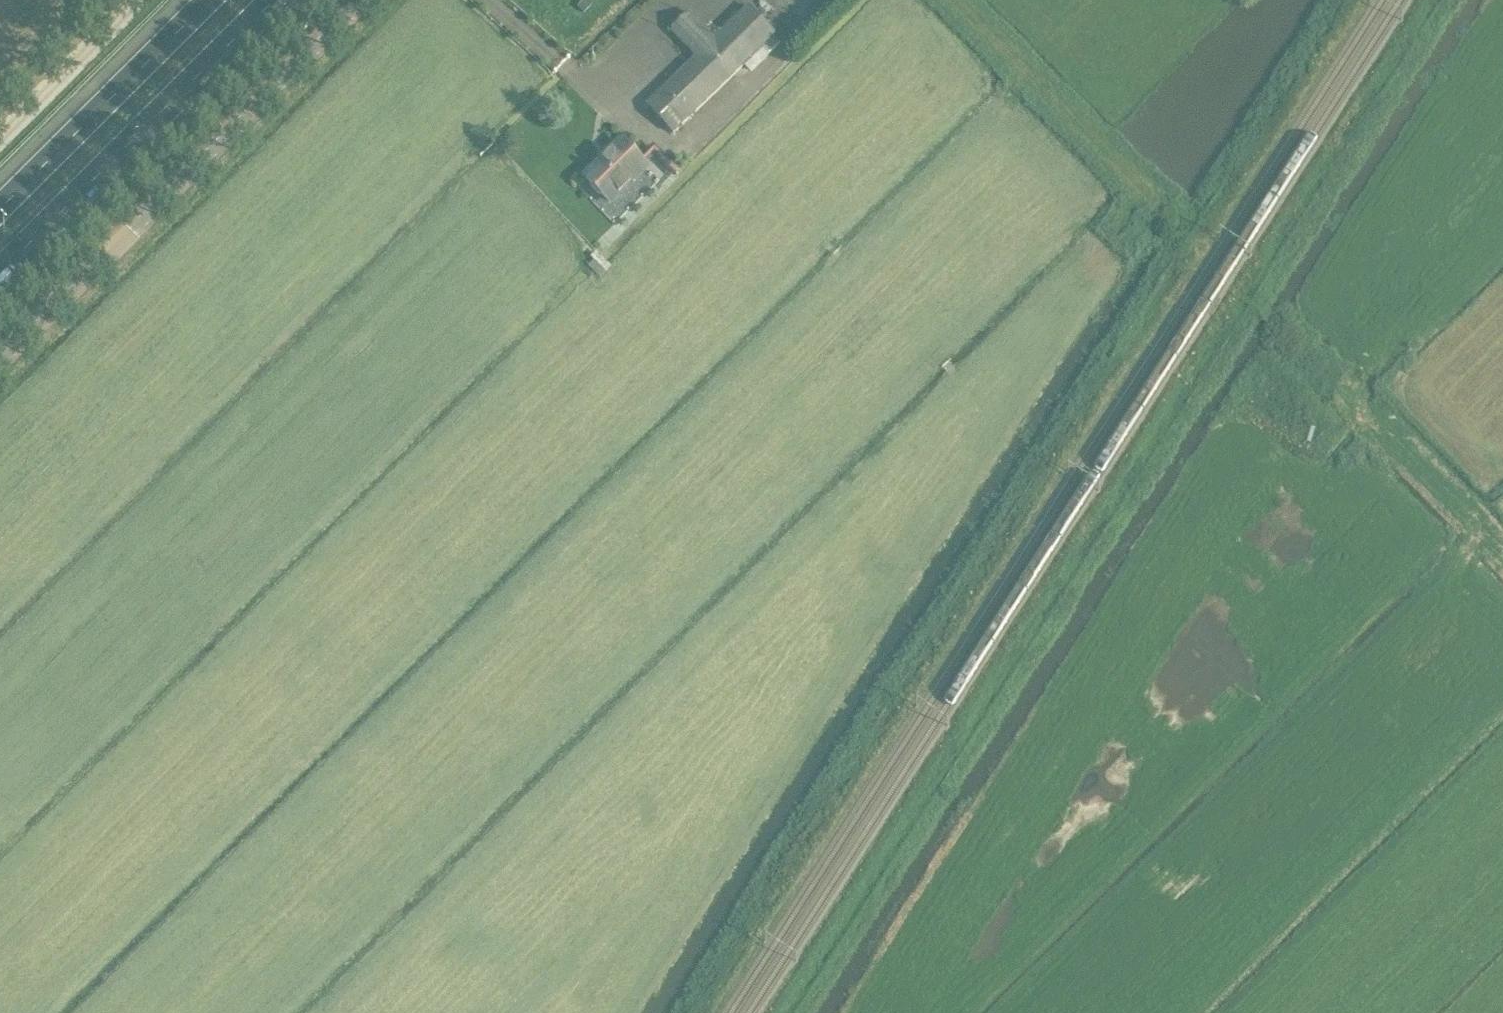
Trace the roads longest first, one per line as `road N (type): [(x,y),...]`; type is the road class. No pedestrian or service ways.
road 1 (unclassified): [(0,363),(364,0)]
road 2 (motorway): [(0,284),(282,0)]
road 3 (track): [(1502,549),(1254,299)]
road 4 (track): [(1190,237),(955,0)]
road 5 (motorway): [(212,0),(0,212)]
road 6 (unclassified): [(0,142),(143,0)]

